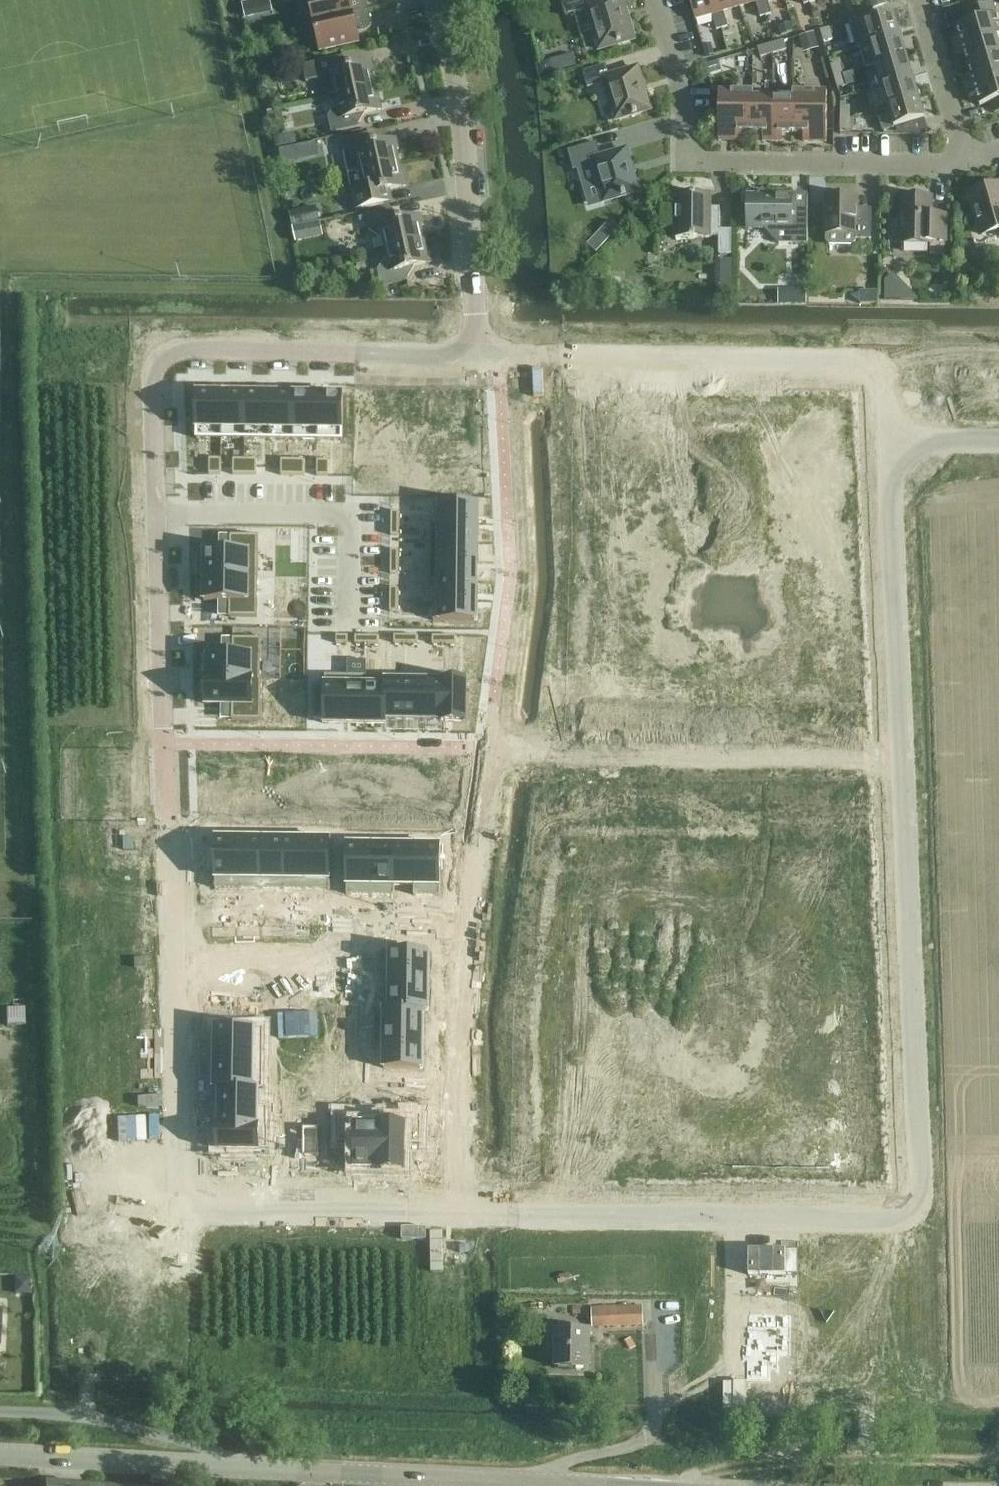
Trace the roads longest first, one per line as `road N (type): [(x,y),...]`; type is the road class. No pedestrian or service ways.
road 1 (residential): [(476,354),(158,352),(177,1216),(923,1227),(890,360),(503,357)]
road 2 (residential): [(656,0),(681,85),(680,159),(966,160)]
road 3 (tertiary): [(615,1485),(238,1466)]
road 4 (residential): [(476,354),(460,103),(435,0)]
road 5 (track): [(686,1485),(787,1459),(998,1458)]
road 6 (residential): [(0,1411),(107,1421),(191,1443),(238,1466)]
road 7 (tertiary): [(238,1466),(0,1454)]
road 8 (residential): [(966,160),(918,0)]

